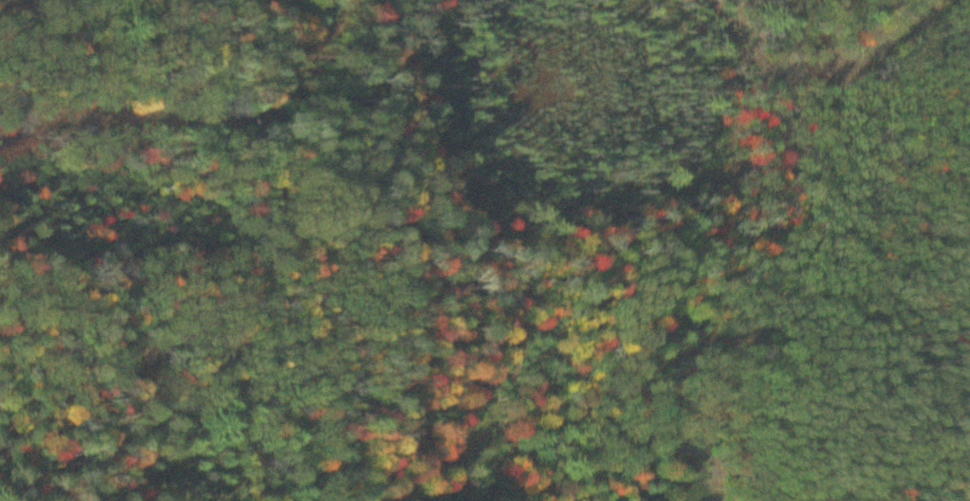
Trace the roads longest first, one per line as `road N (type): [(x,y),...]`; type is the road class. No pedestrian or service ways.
road 1 (track): [(966,124),(894,0)]

